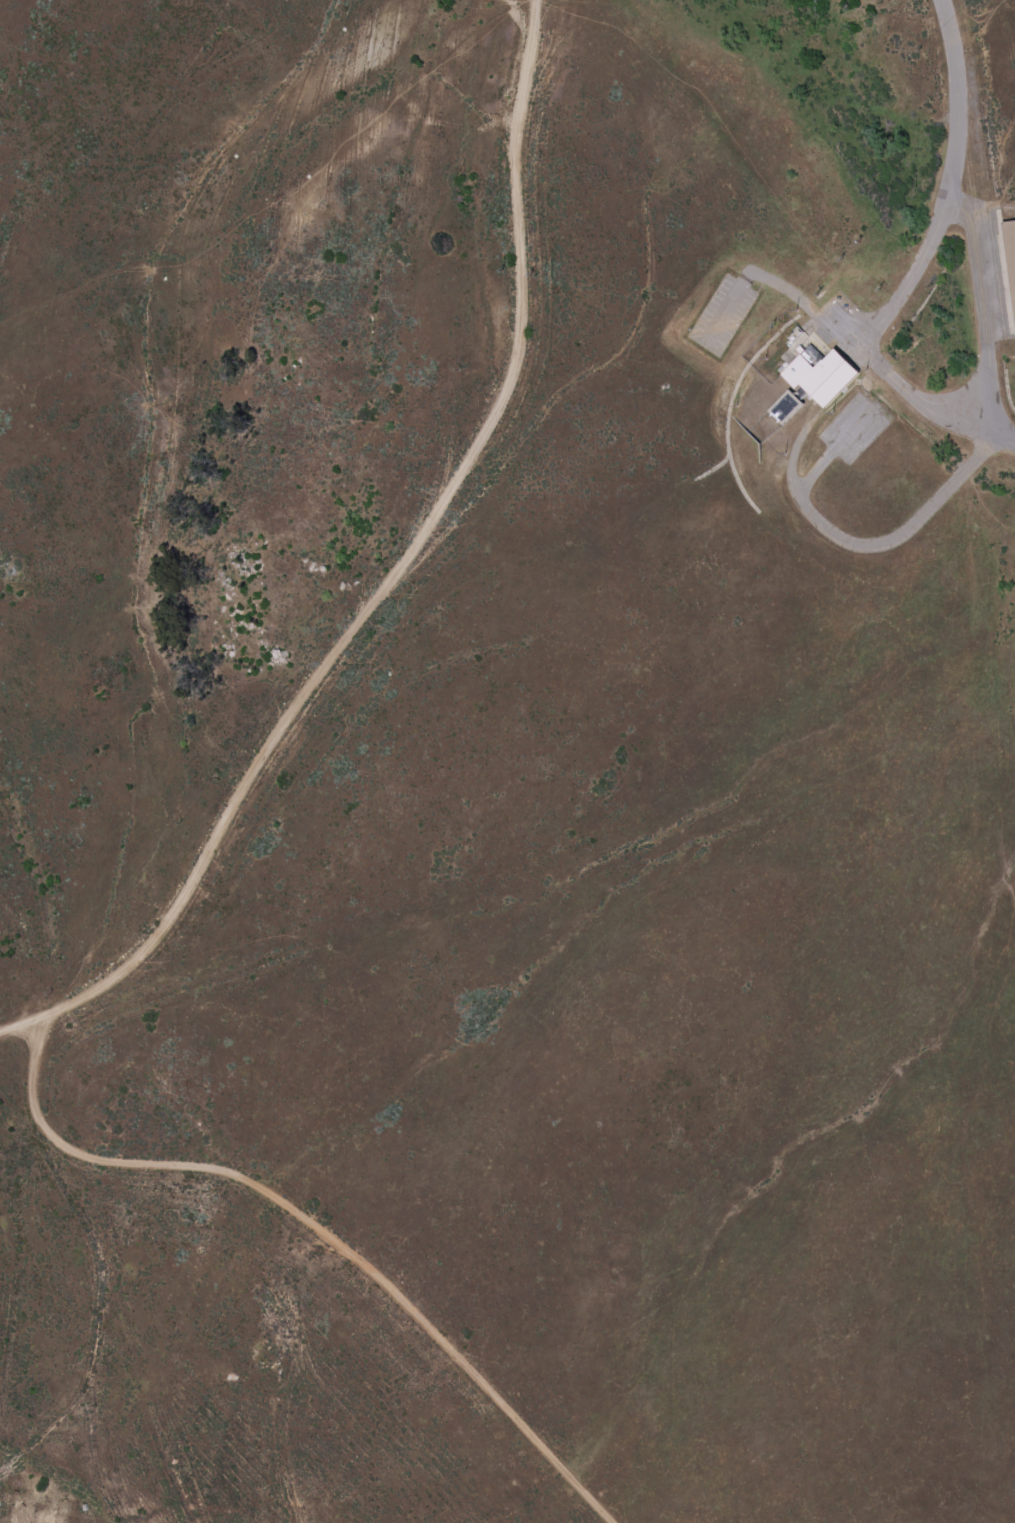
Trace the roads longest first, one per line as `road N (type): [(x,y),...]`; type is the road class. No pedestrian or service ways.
road 1 (residential): [(1014,444),(934,413),(892,380),(869,348),(920,276),(951,199),(960,97),(942,0)]

